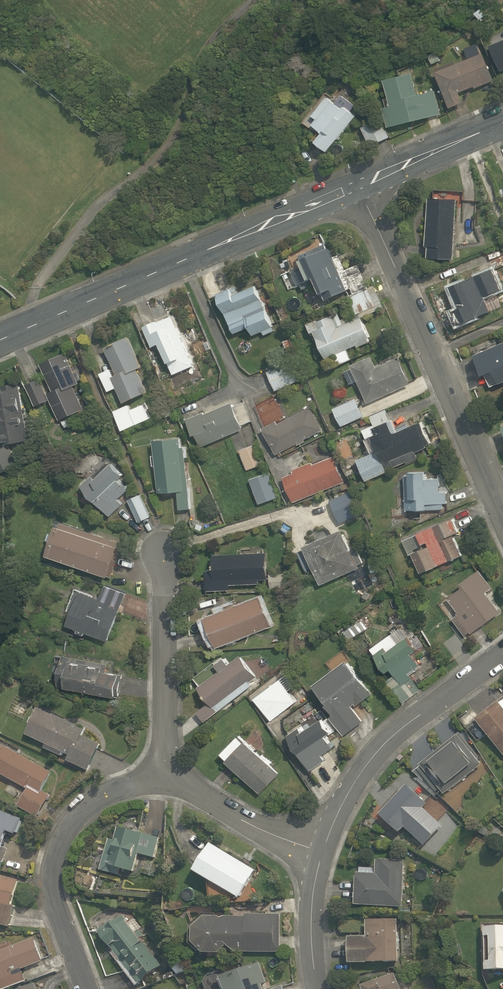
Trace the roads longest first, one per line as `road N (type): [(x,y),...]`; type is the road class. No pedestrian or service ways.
road 1 (tertiary): [(359,186),(0,341)]
road 2 (residential): [(359,186),(502,517)]
road 3 (residential): [(166,784),(132,787),(93,804),(59,845),(53,892),(89,988)]
road 4 (residential): [(502,656),(376,754),(323,853)]
road 5 (residential): [(166,784),(165,554)]
road 6 (residential): [(323,853),(166,784)]
road 7 (tertiary): [(502,122),(359,186)]
road 8 (residential): [(323,853),(312,918),(318,988)]

